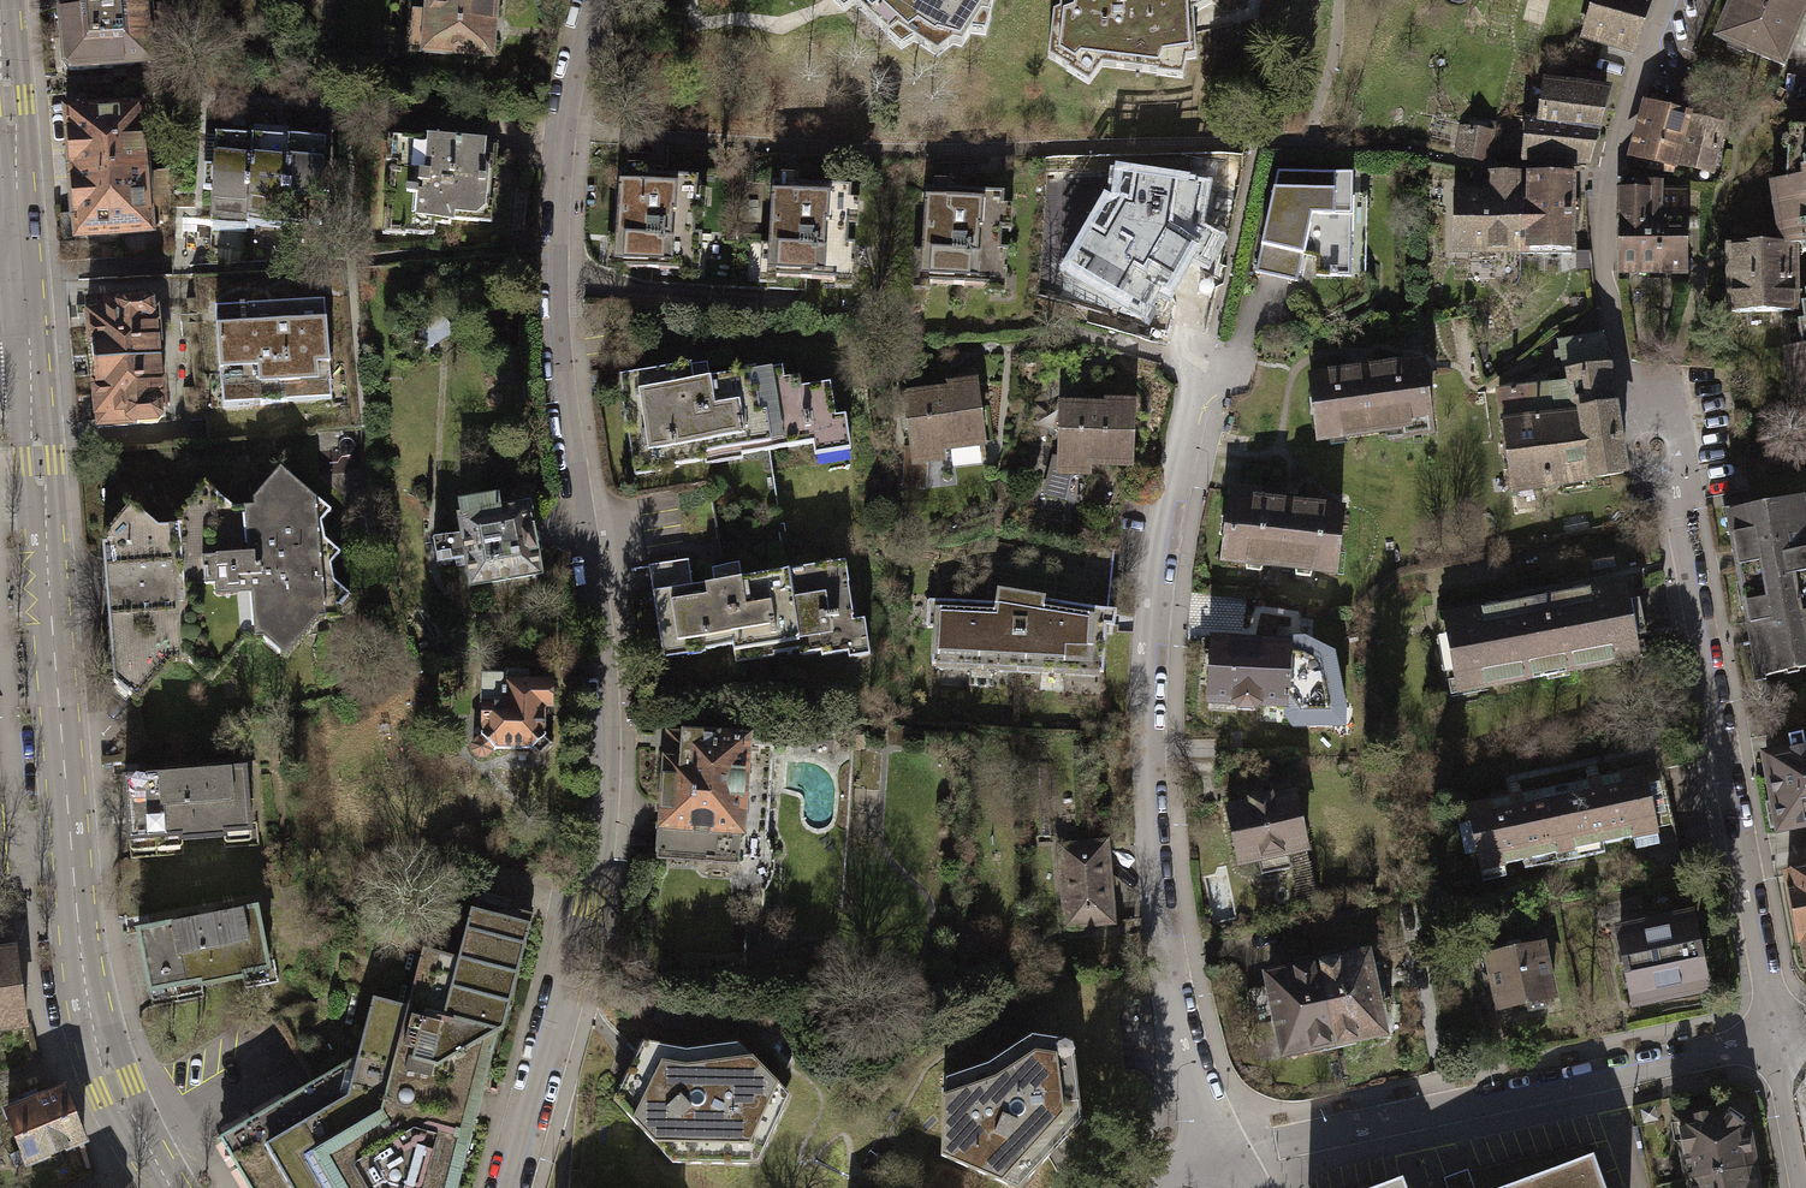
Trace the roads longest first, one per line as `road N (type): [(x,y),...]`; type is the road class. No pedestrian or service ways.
road 1 (residential): [(509,1187),(588,907),(604,808),(603,669),(557,318),(555,245),(589,0)]
road 2 (tertiary): [(169,1187),(110,1087),(85,978),(28,332)]
road 3 (residential): [(1225,1159),(1181,1039),(1157,900),(1147,745),(1147,676),(1176,449),(1202,366)]
road 4 (residential): [(1777,1037),(1225,1159)]
road 5 (residential): [(1671,0),(1636,72),(1603,175),(1602,263),(1614,364),(1672,426),(1678,515)]
road 6 (residential): [(1678,515),(1777,1037)]
road 7 (tertiary): [(28,332),(0,0)]
road 8 (residential): [(1804,1187),(1777,1037)]

